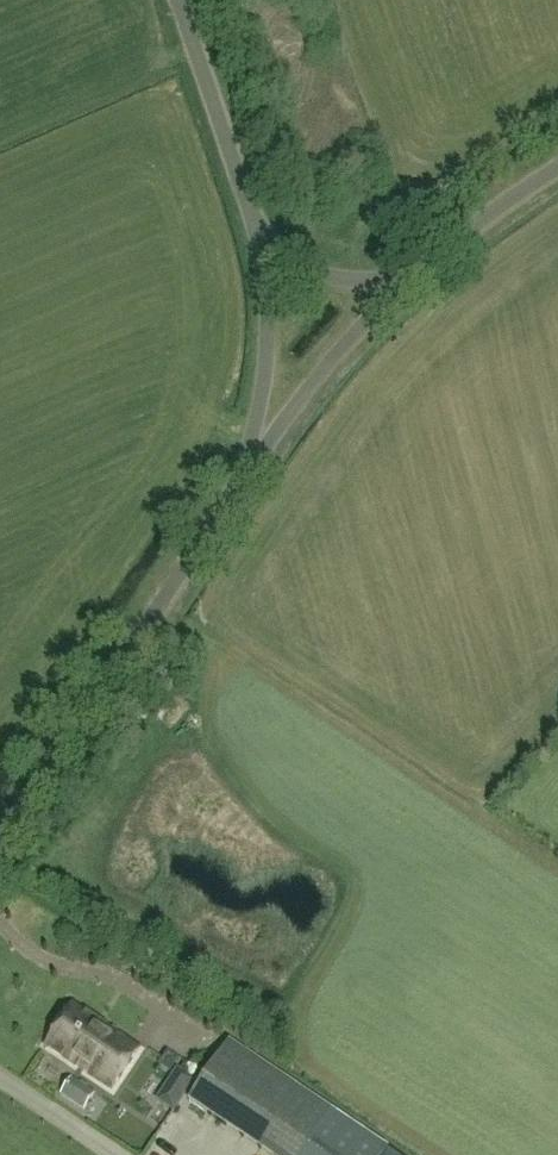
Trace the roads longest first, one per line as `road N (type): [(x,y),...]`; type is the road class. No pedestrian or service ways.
road 1 (unclassified): [(0,838),(247,468)]
road 2 (unclassified): [(261,250),(173,0)]
road 3 (unclassified): [(247,468),(297,399),(402,282)]
road 4 (unclassified): [(261,250),(262,375),(247,468)]
road 5 (unclassified): [(402,282),(557,171)]
road 6 (unclassified): [(402,282),(304,271),(261,250)]

